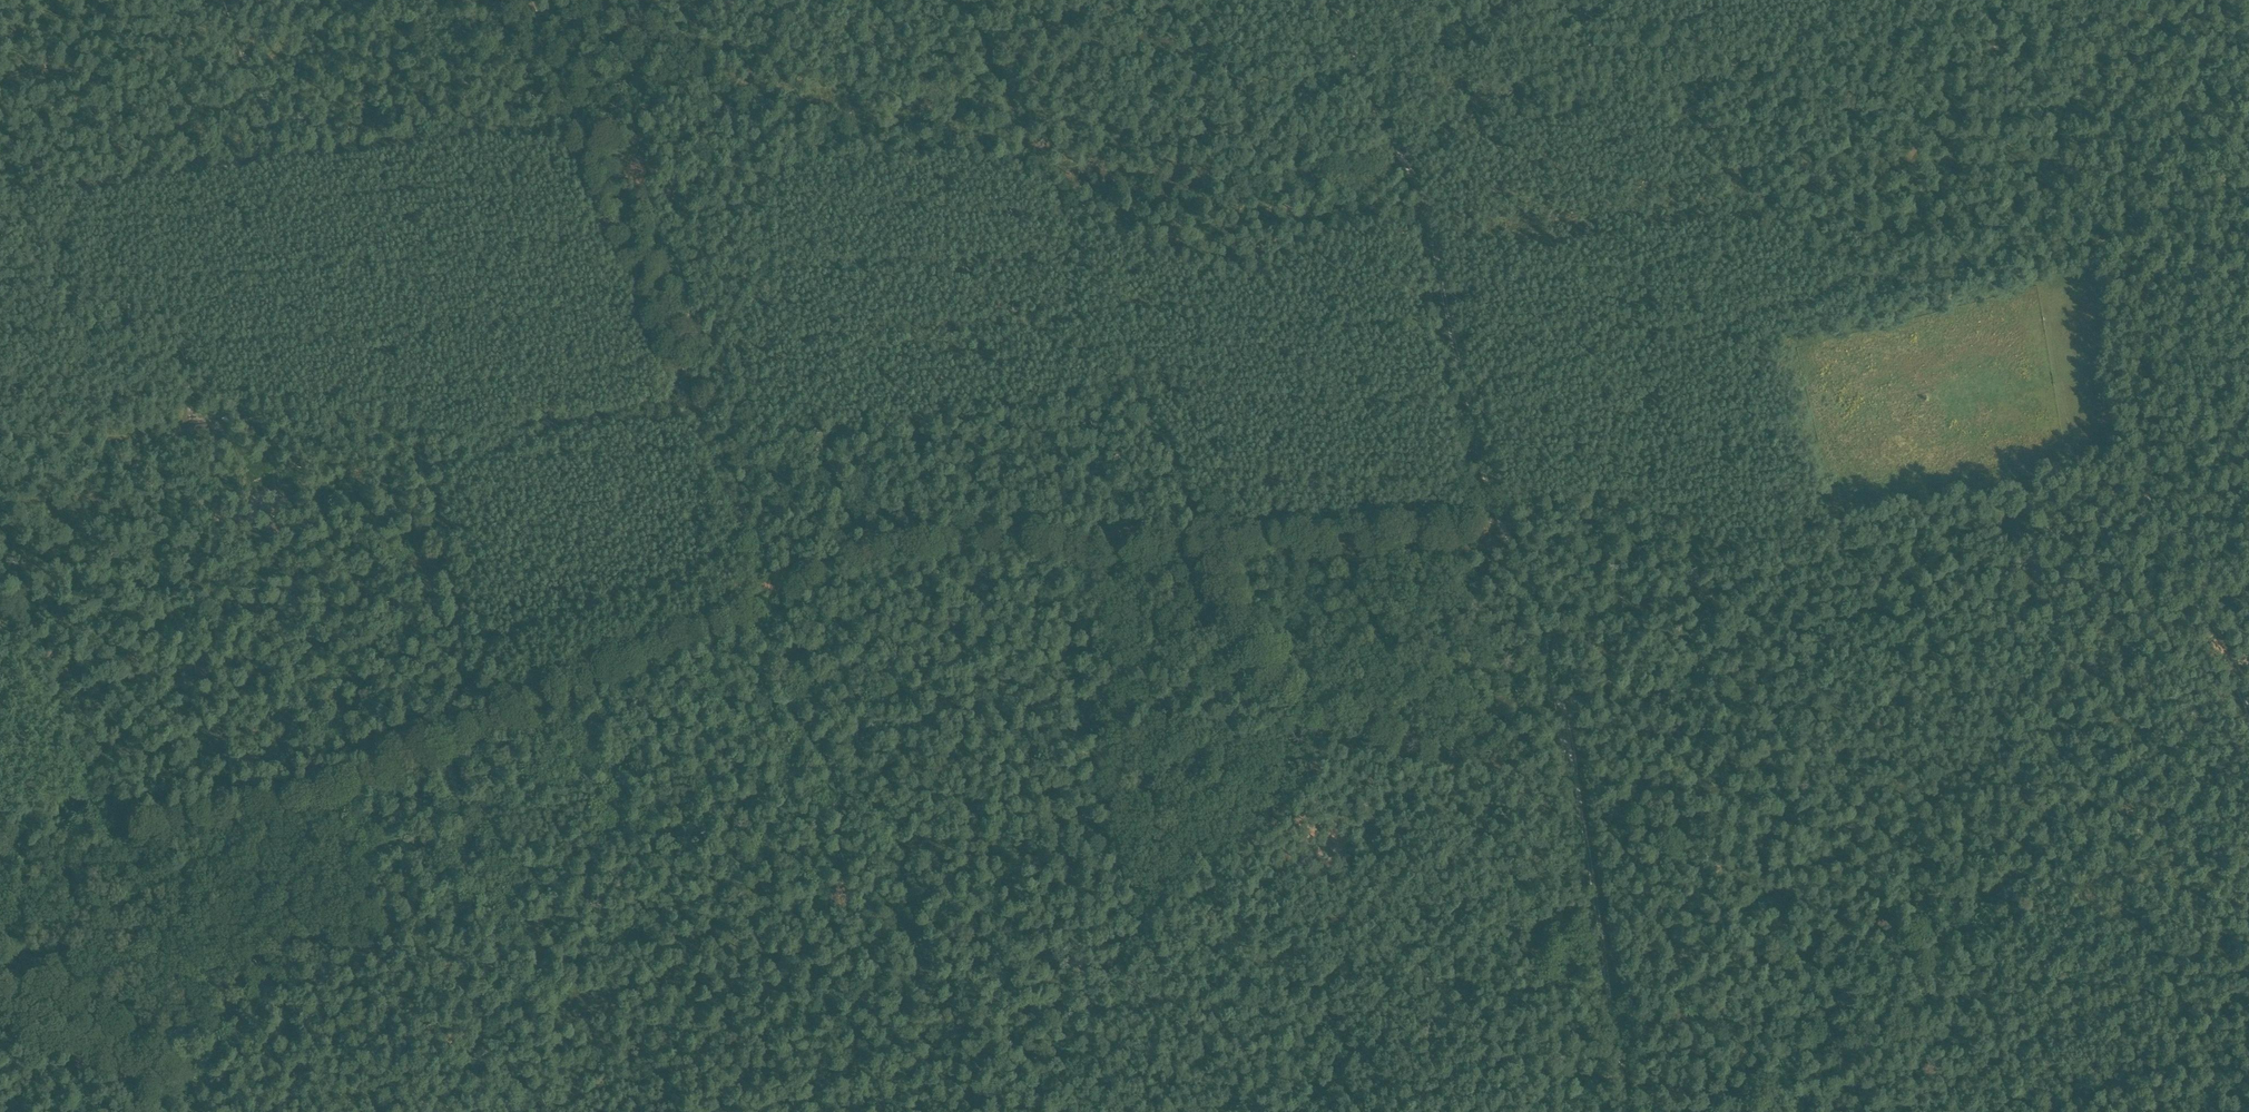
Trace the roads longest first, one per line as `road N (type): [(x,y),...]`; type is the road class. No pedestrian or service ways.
road 1 (track): [(530,0),(780,587),(821,712),(858,1065),(841,1111)]
road 2 (track): [(1494,521),(893,538),(780,587)]
road 3 (track): [(1623,1111),(1602,937),(1549,696),(1494,521)]
road 4 (track): [(975,0),(1195,529)]
road 5 (track): [(1494,521),(1421,215),(1322,0)]
road 6 (track): [(0,438),(167,436),(188,409),(170,319),(157,309),(87,300),(63,283),(57,246),(78,199)]
road 7 (track): [(221,0),(268,113),(255,154),(238,165),(0,195)]
road 8 (track): [(196,1111),(171,1072),(0,966)]

